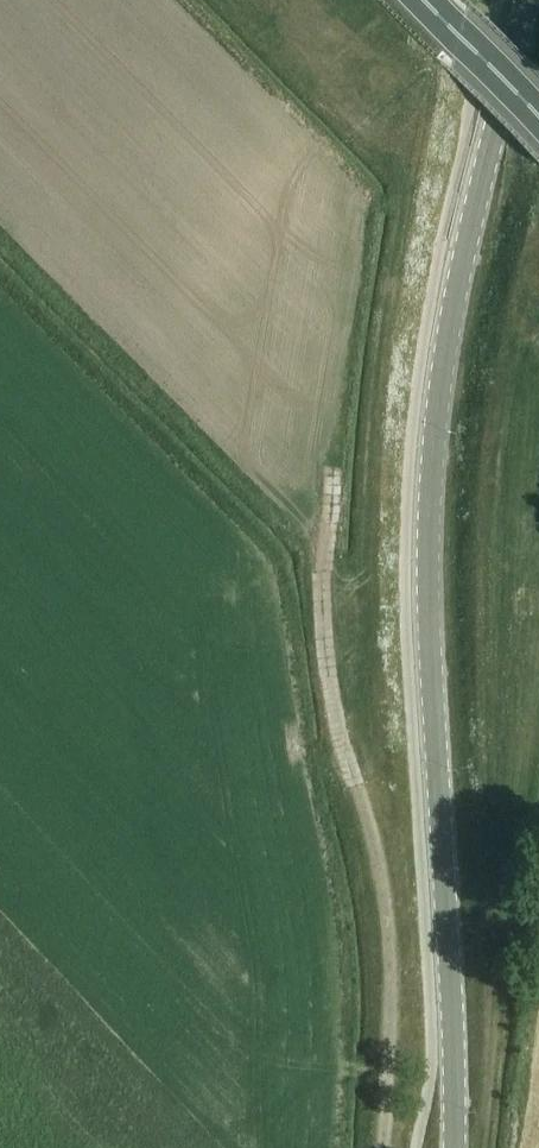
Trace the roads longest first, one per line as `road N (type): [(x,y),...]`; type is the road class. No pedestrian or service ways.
road 1 (tertiary): [(455,1147),(427,614),(433,426),(452,309),(526,0)]
road 2 (track): [(384,1147),(391,976),(385,894),(352,758)]
road 3 (trunk): [(538,120),(422,0)]

